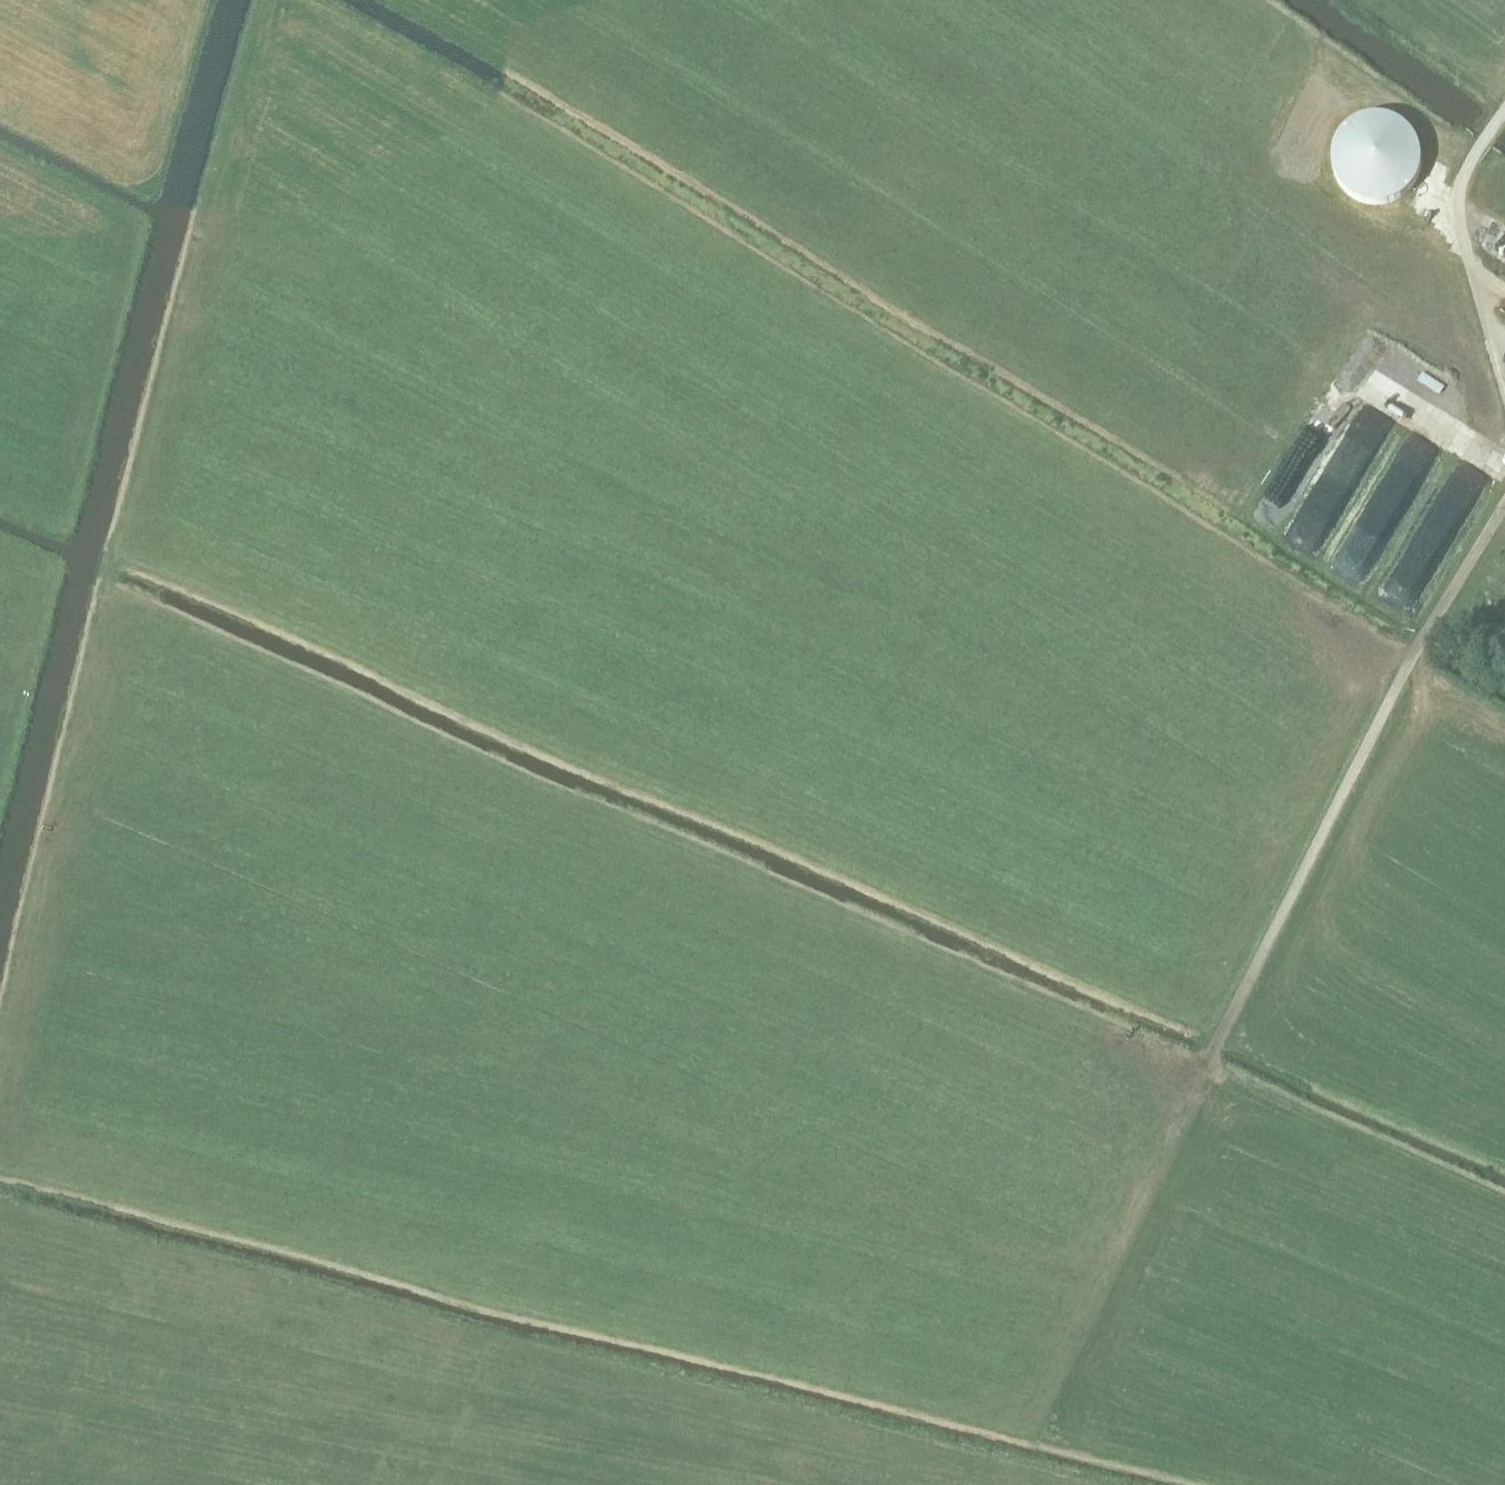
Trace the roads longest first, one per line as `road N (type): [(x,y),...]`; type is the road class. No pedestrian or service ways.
road 1 (track): [(1206,1069),(1440,608),(1504,511)]
road 2 (track): [(1504,102),(1459,196),(1504,391)]

